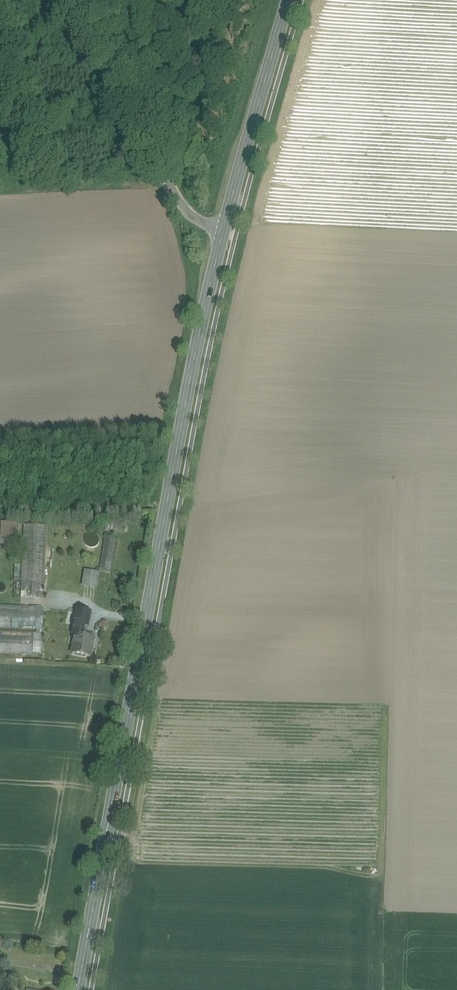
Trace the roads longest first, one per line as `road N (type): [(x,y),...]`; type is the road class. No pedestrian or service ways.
road 1 (secondary): [(226,233),(79,989)]
road 2 (unclassified): [(79,0),(178,200),(226,233)]
road 3 (secondary): [(292,0),(226,233)]
road 4 (track): [(184,432),(0,441)]

